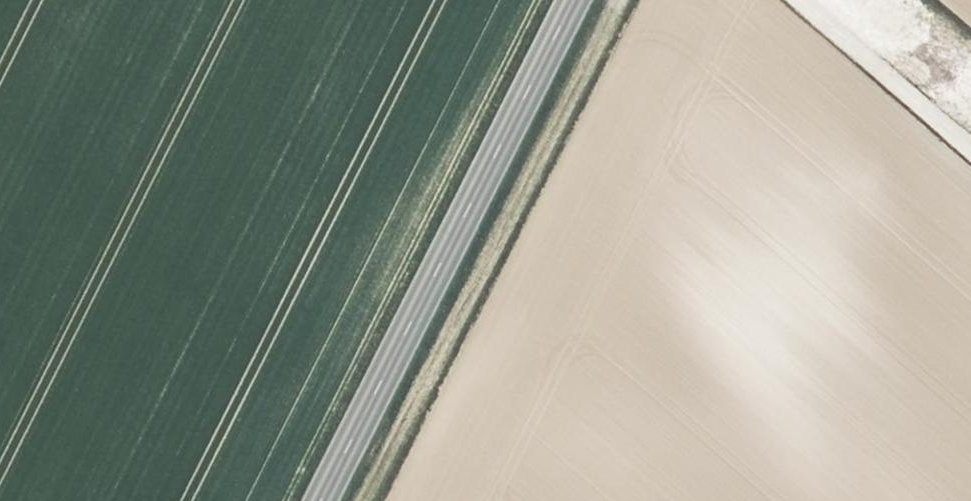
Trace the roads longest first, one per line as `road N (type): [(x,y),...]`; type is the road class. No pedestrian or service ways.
road 1 (secondary): [(320,500),(566,0)]
road 2 (track): [(607,0),(362,500)]

